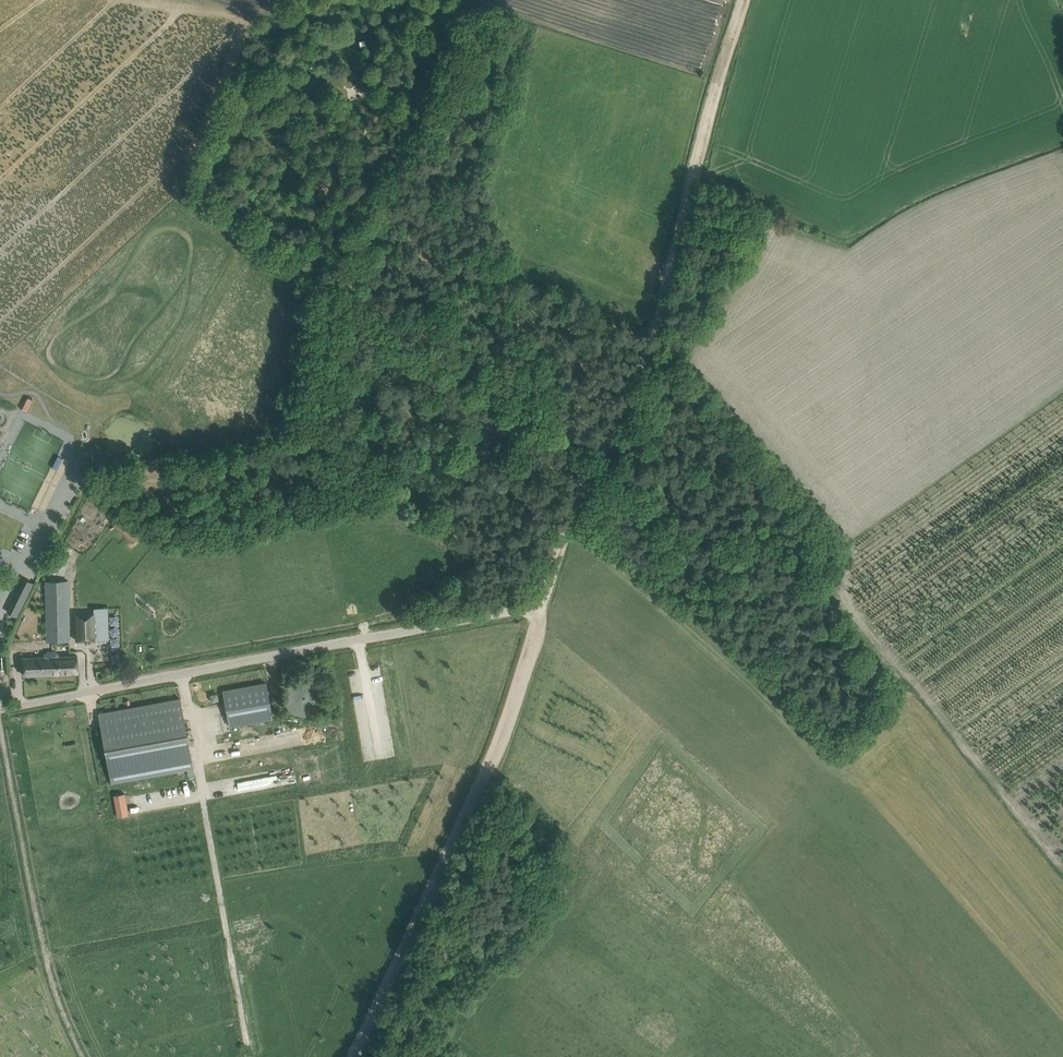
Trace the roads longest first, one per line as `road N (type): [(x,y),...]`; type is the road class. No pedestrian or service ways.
road 1 (track): [(741,0),(645,352),(563,533),(540,607)]
road 2 (unclassified): [(540,607),(0,708)]
road 3 (track): [(540,607),(510,722),(357,1056)]

